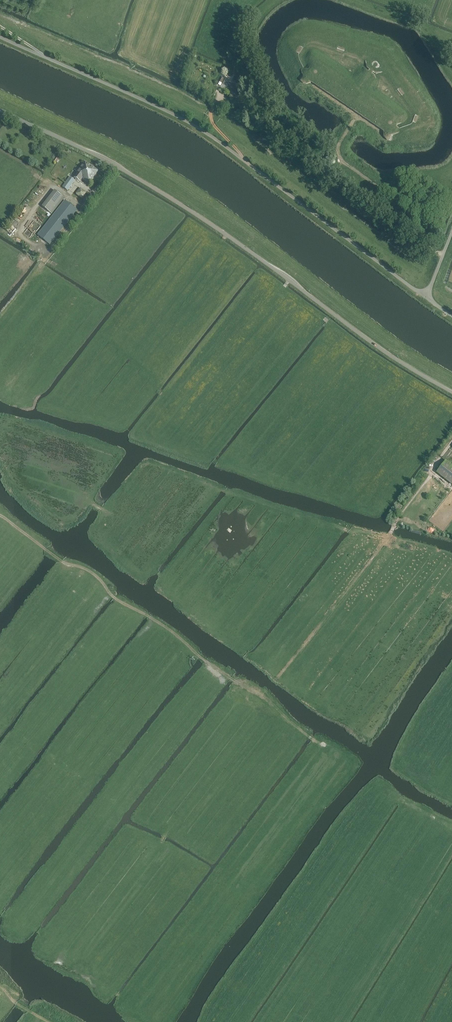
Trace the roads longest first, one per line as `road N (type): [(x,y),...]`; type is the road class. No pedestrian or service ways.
road 1 (tertiary): [(451,391),(143,181),(0,110)]
road 2 (unclassified): [(426,298),(186,120),(0,37)]
road 3 (track): [(316,742),(167,628),(118,600),(103,581),(0,516)]

